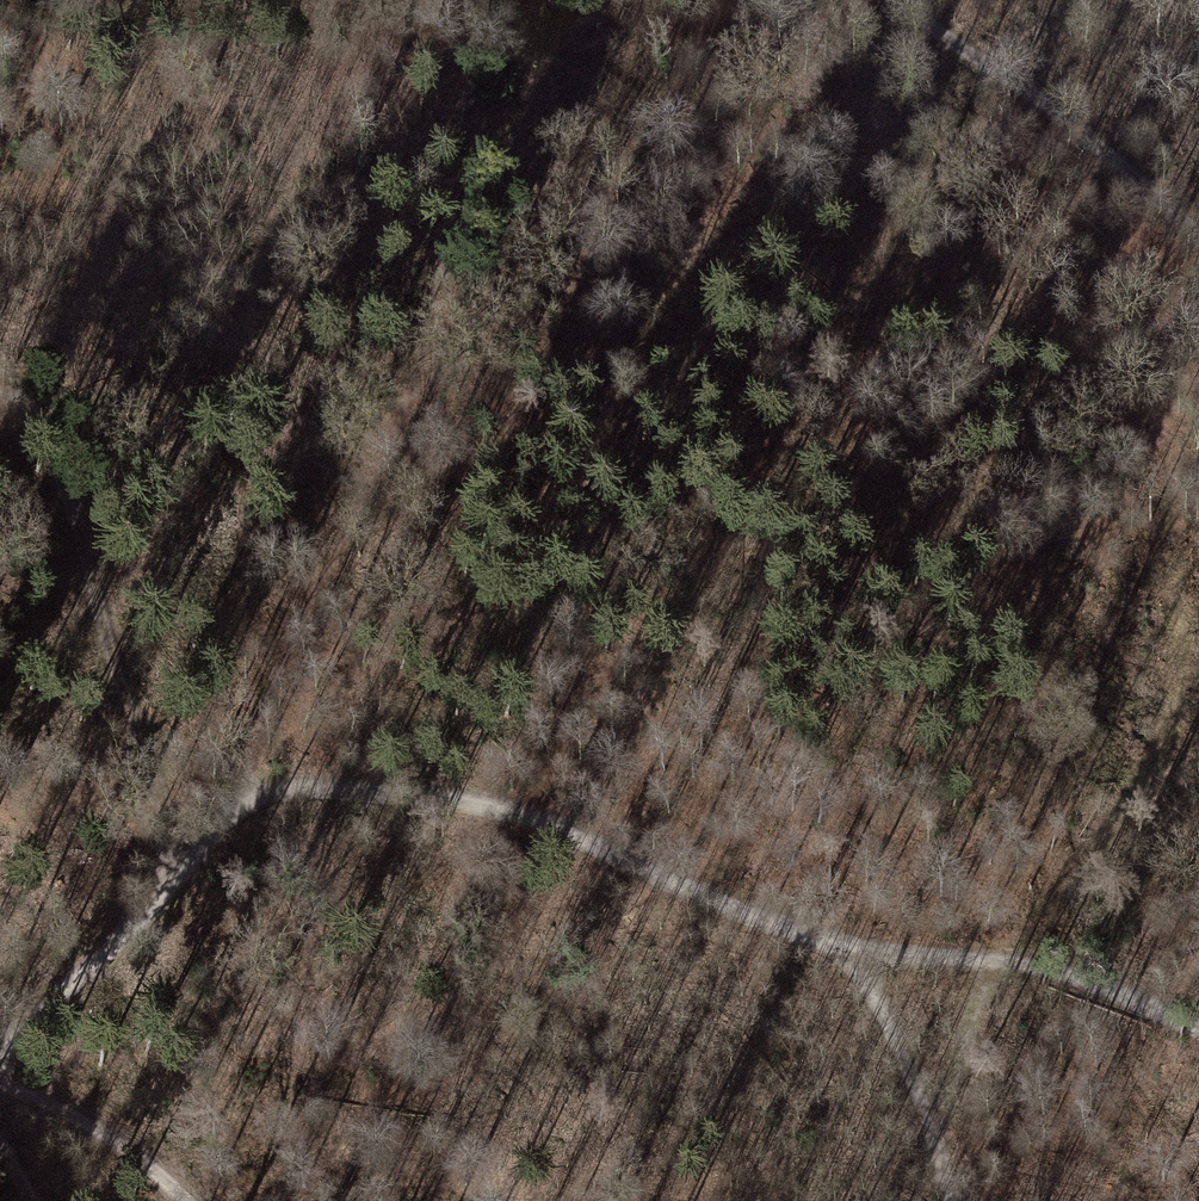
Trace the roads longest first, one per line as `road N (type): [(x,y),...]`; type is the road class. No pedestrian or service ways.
road 1 (track): [(1123,168),(1166,447),(1175,600),(1170,723),(1045,909),(999,961)]
road 2 (track): [(243,775),(295,637),(413,403),(455,143),(501,0)]
road 3 (track): [(246,800),(297,789),(469,801),(548,824),(850,950)]
road 4 (track): [(901,0),(915,17),(1017,77),(1198,232)]
road 5 (track): [(0,402),(96,593),(142,738)]
road 6 (track): [(850,950),(999,961),(1086,980),(1198,1026)]
road 7 (track): [(0,1040),(143,921),(246,800)]
road 8 (track): [(850,950),(957,1200)]
road 9 (track): [(0,1087),(85,1121),(197,1200)]
road 10 (track): [(980,962),(978,998),(934,1133)]
road 11 (track): [(142,738),(179,877)]
road 12 (track): [(142,738),(243,775),(246,800)]

